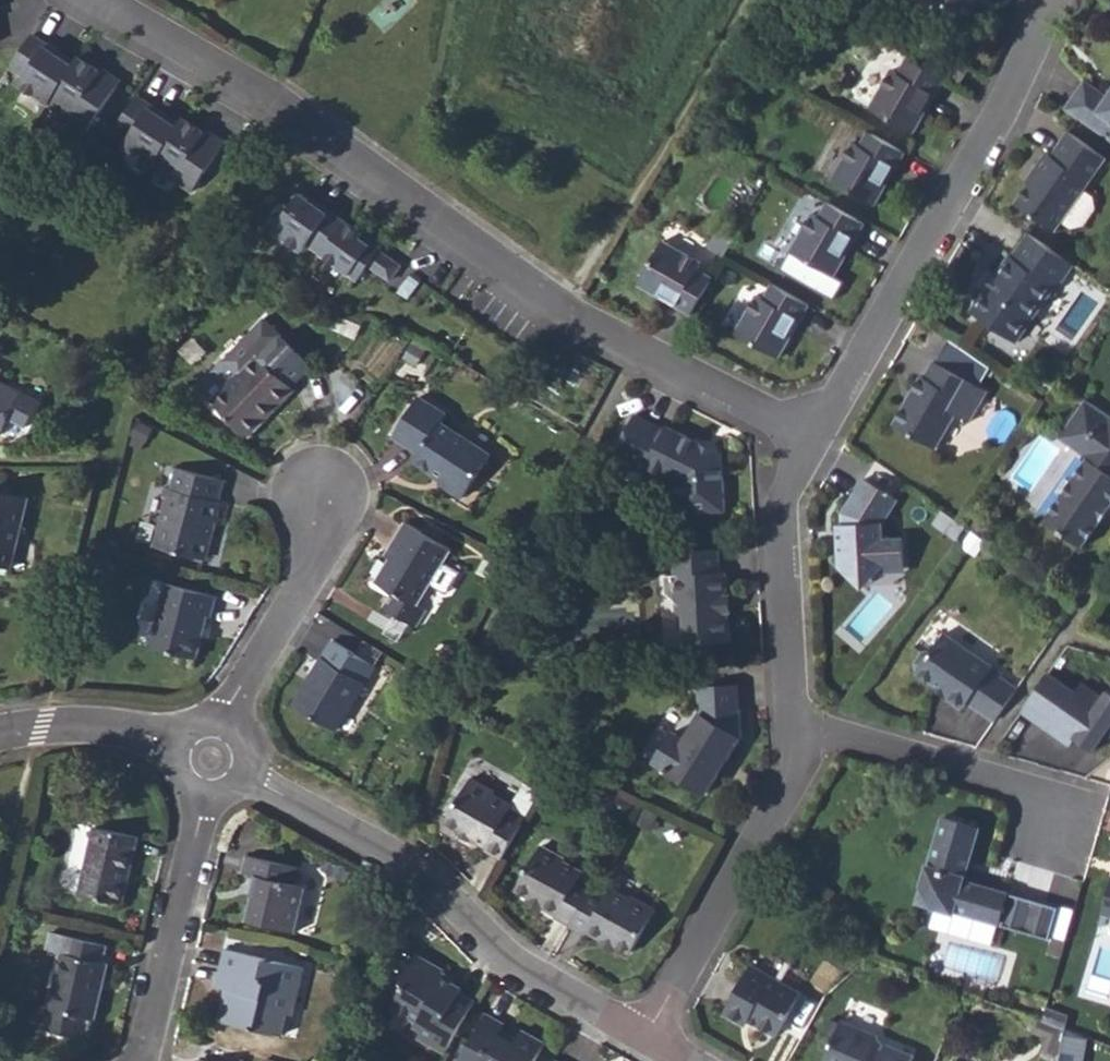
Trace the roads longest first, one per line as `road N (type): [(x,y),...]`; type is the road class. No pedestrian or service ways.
road 1 (residential): [(810,440),(559,312),(272,101),(100,0)]
road 2 (residential): [(810,440),(939,228),(1055,0)]
road 3 (residential): [(645,1037),(501,957),(403,860),(250,775)]
road 4 (residential): [(645,1037),(803,764),(801,731)]
road 5 (residential): [(801,731),(1066,804),(1057,840)]
road 6 (residential): [(801,731),(780,508),(810,440)]
road 7 (residential): [(141,1060),(204,798)]
road 8 (residential): [(321,499),(318,558),(223,723)]
road 9 (residential): [(179,745),(83,725),(0,734)]

